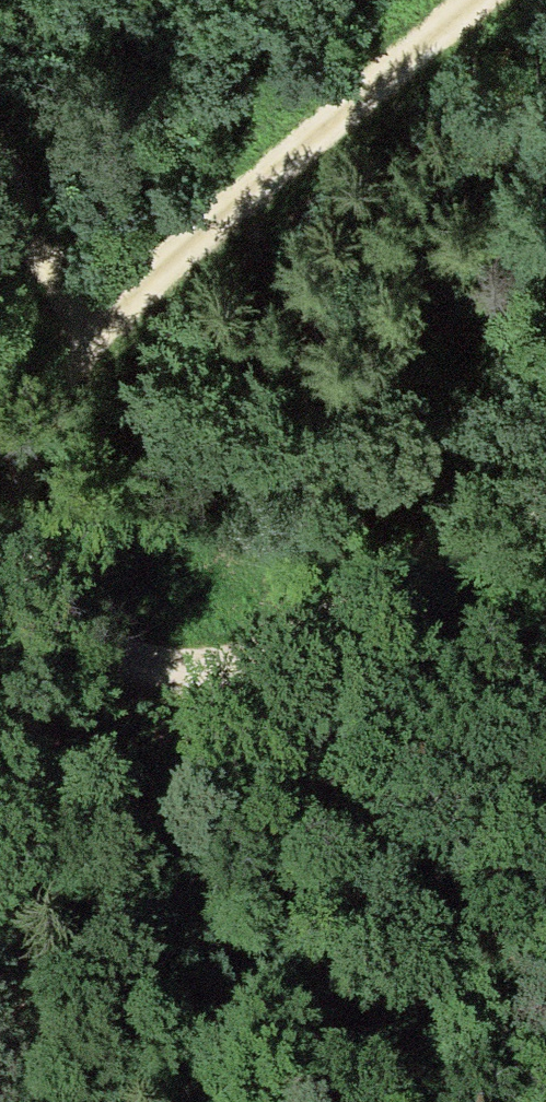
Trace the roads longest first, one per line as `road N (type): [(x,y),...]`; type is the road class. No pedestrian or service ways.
road 1 (track): [(84,359),(201,230),(472,0)]
road 2 (track): [(0,164),(84,359),(37,450),(45,560)]
road 3 (track): [(335,665),(227,677),(139,661),(82,627),(45,560)]
road 4 (track): [(545,863),(490,817),(432,745),(386,717),(335,665)]
road 5 (track): [(335,665),(545,538)]

